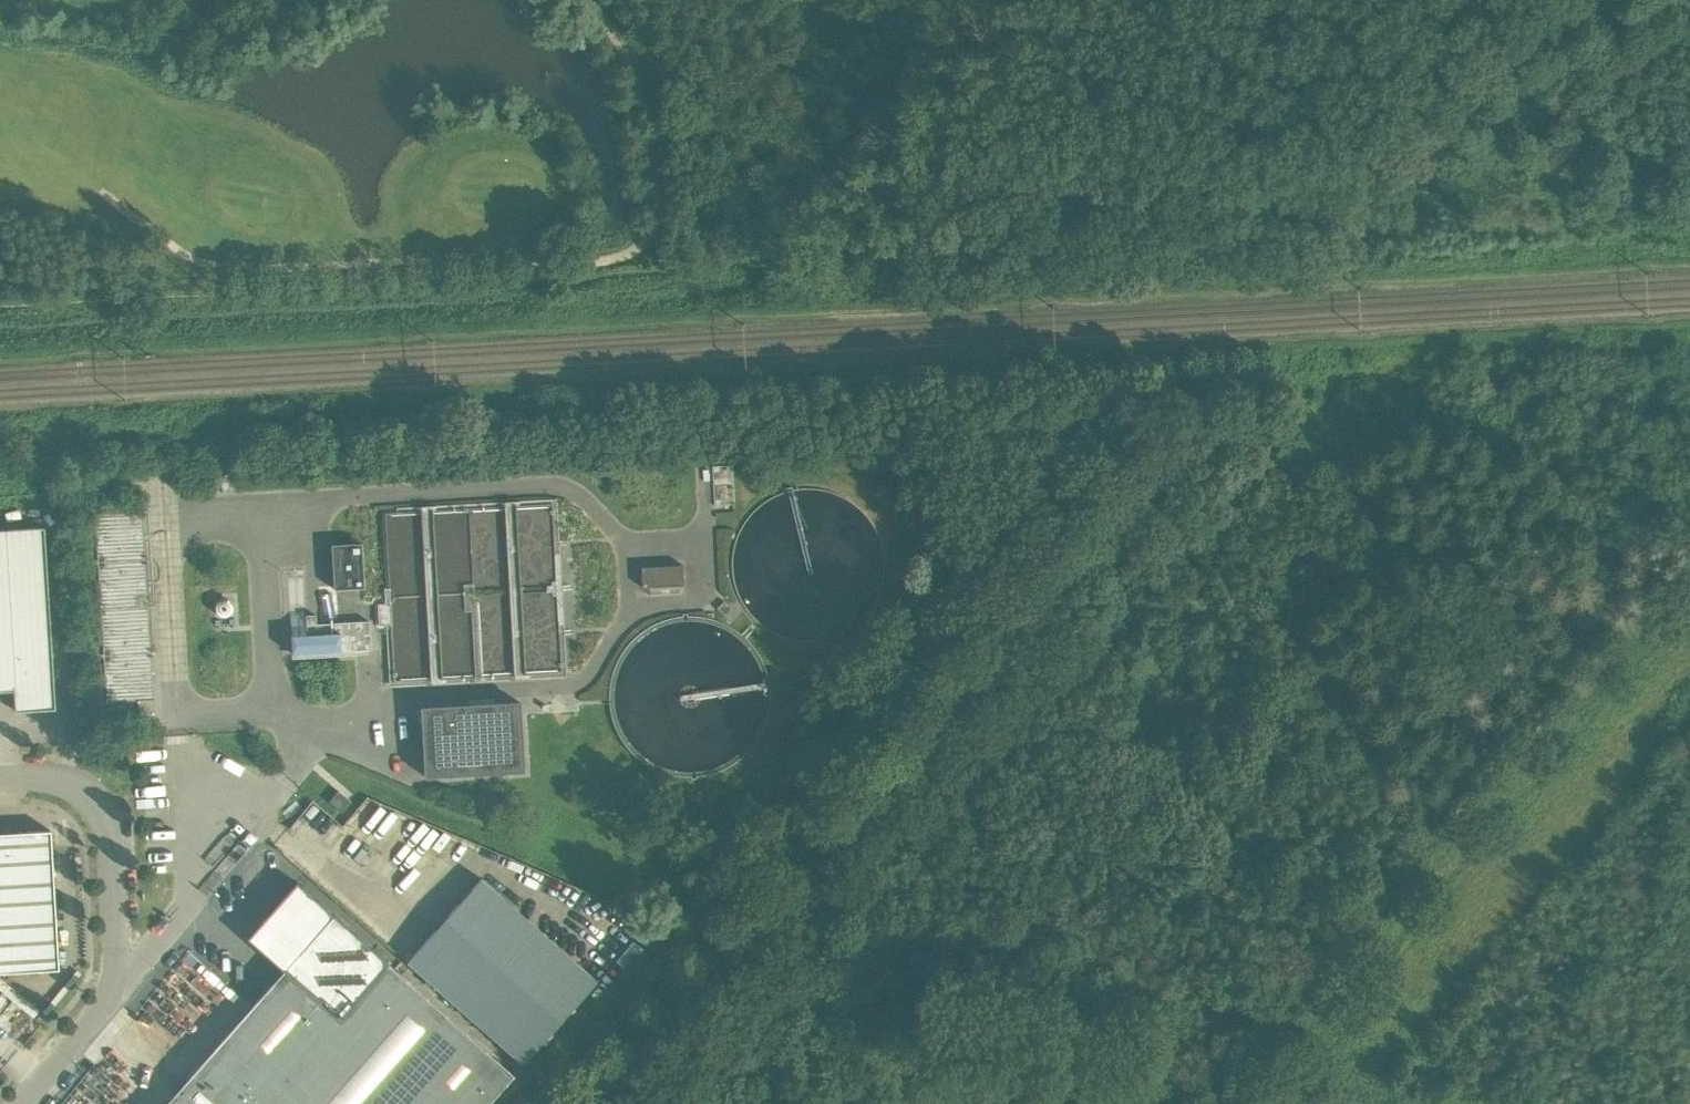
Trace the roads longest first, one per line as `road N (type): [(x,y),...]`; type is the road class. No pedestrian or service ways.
road 1 (unclassified): [(0,781),(68,777),(102,811),(113,960),(101,1017)]

